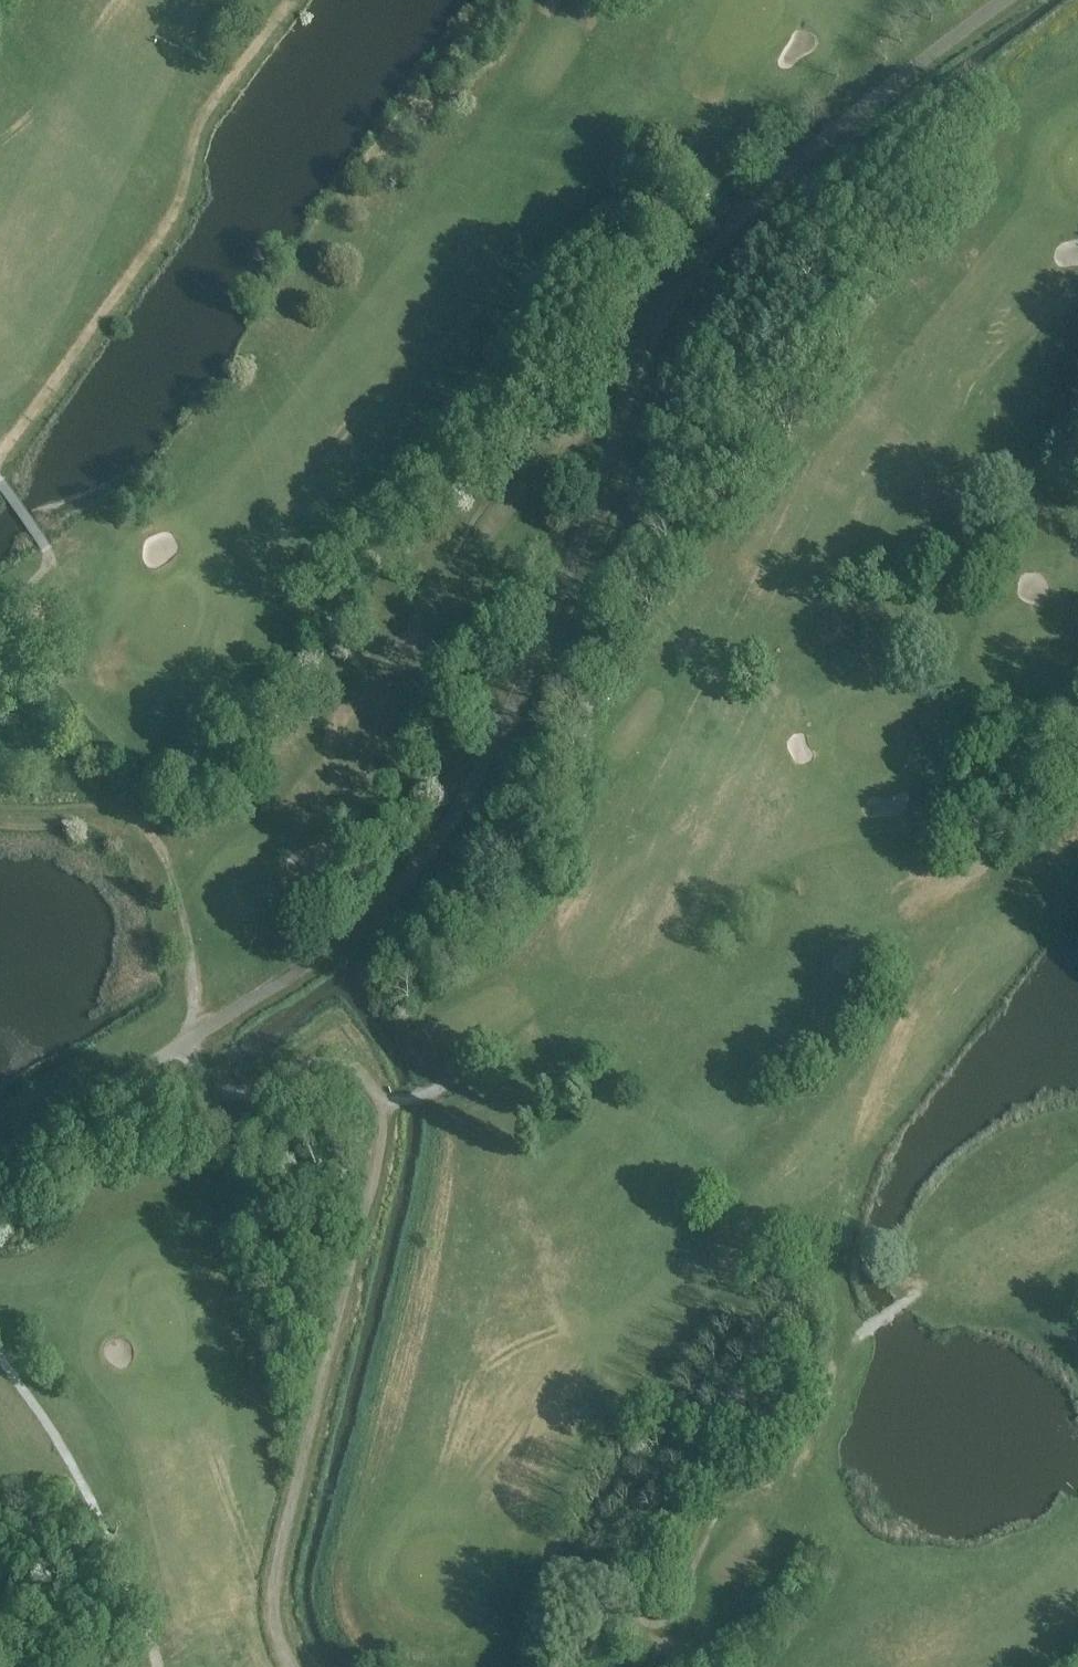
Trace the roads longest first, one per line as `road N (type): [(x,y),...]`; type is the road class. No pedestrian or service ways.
road 1 (track): [(290,1666),(274,1615),(276,1573),(379,1154),(381,1107),(366,1080),(338,1066),(304,1068),(236,1094),(205,1078),(192,1038),(189,937),(164,855)]
road 2 (track): [(0,452),(169,219),(197,126),(291,0)]
road 3 (track): [(453,557),(533,435),(551,433),(600,480)]
road 4 (track): [(531,1030),(431,1093),(381,1107)]

